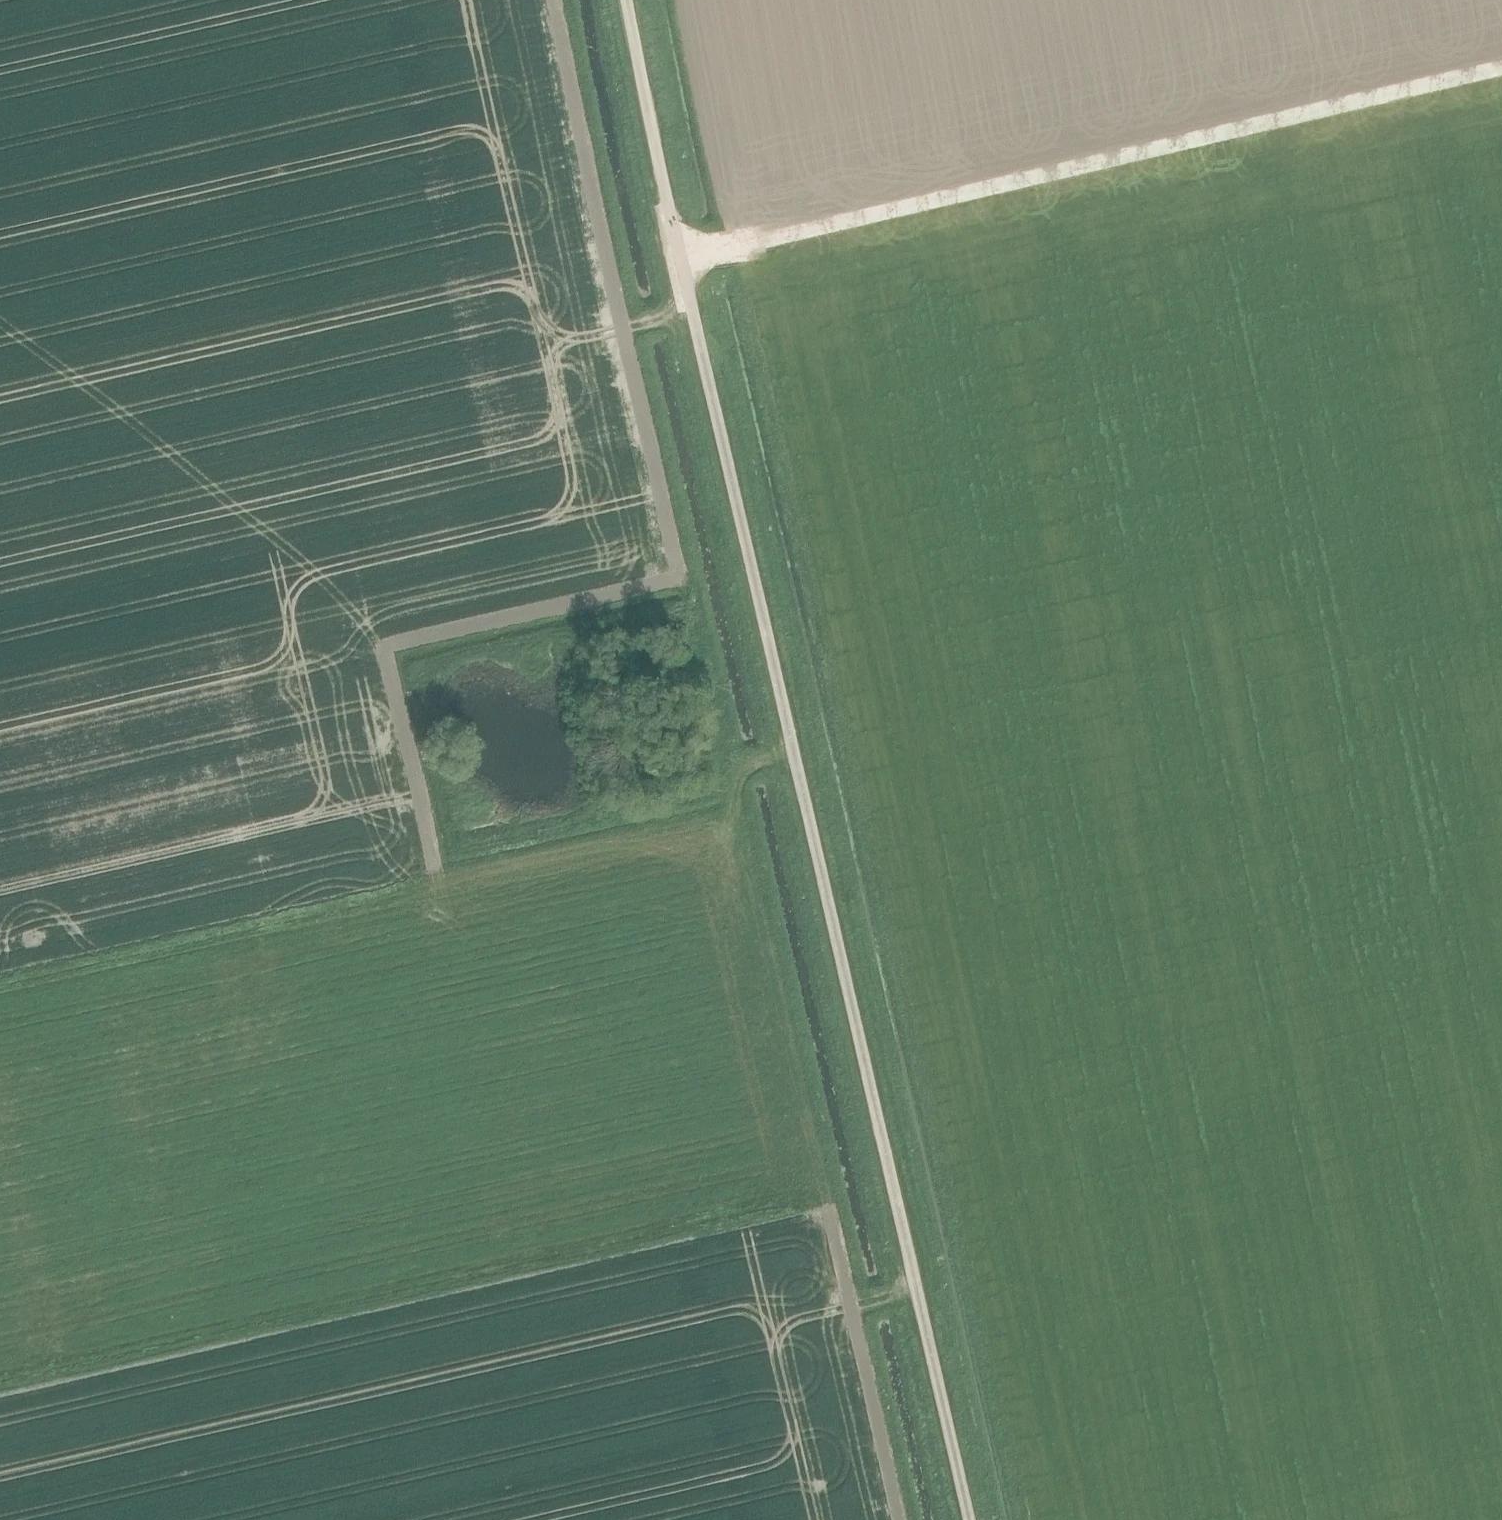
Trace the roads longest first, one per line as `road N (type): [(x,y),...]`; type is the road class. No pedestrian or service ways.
road 1 (unclassified): [(966,1519),(621,0)]

